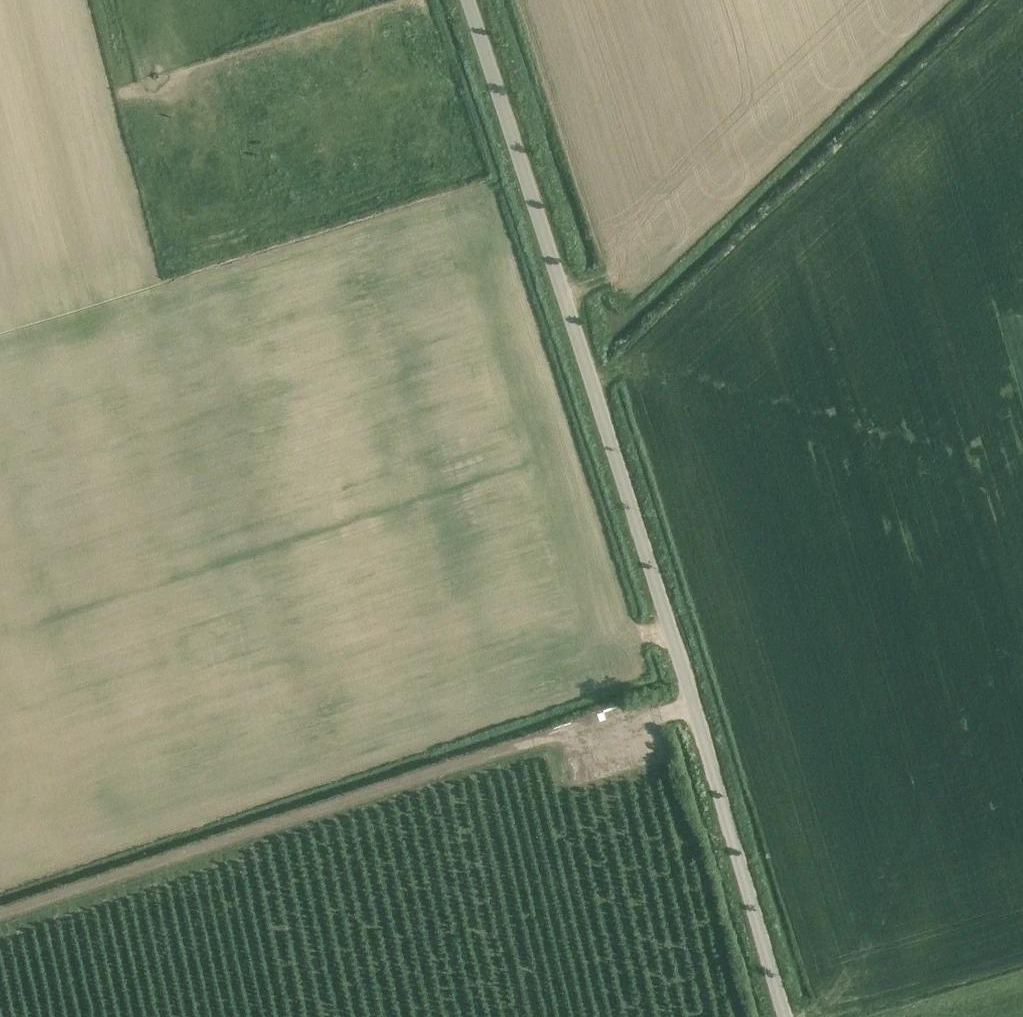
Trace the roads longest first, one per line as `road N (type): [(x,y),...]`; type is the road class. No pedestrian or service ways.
road 1 (unclassified): [(774,1016),(459,0)]

